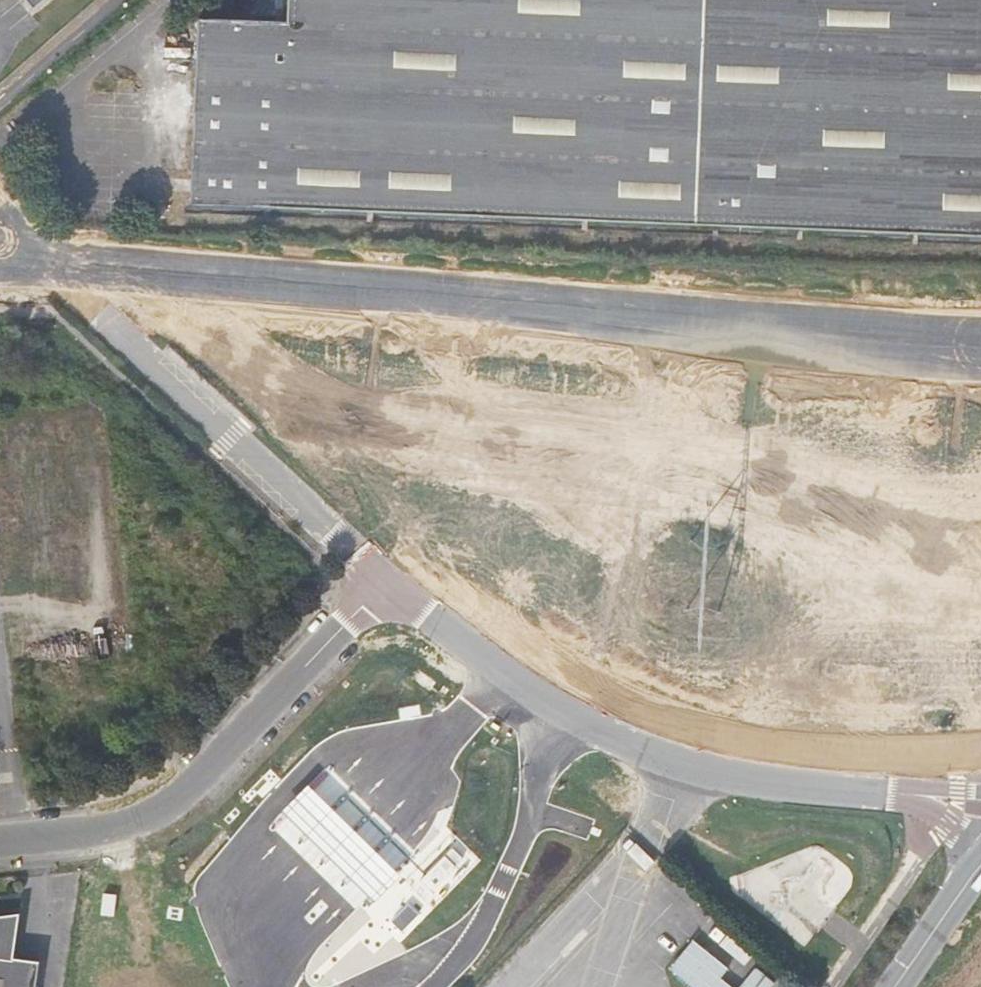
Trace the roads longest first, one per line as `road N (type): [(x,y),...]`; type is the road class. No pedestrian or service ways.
road 1 (unclassified): [(980,807),(687,773),(534,700),(382,584),(144,820),(0,844)]
road 2 (tertiary): [(25,257),(980,346)]
road 3 (unclassified): [(980,863),(892,986)]

